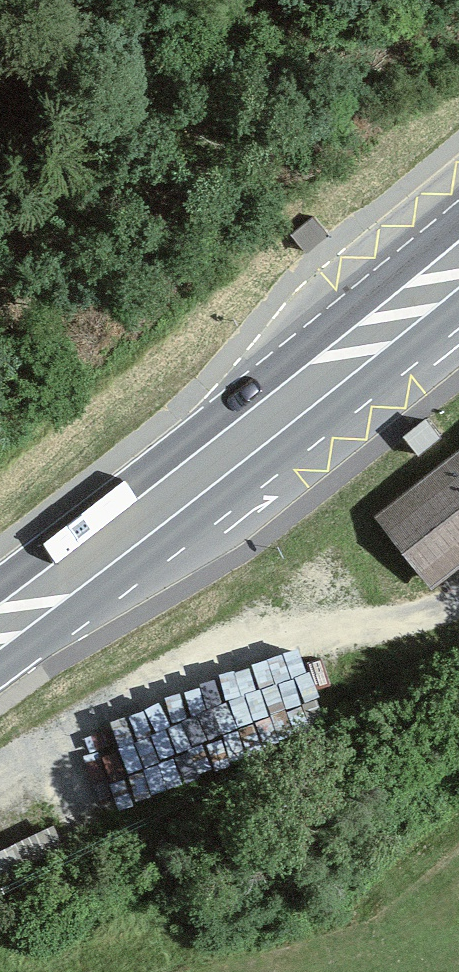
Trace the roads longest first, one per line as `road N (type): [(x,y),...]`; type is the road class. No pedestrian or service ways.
road 1 (track): [(458,603),(238,674),(62,760),(0,801)]
road 2 (primary): [(0,626),(342,359)]
road 3 (primary): [(342,359),(458,264)]
road 4 (tertiary): [(342,359),(458,324)]

